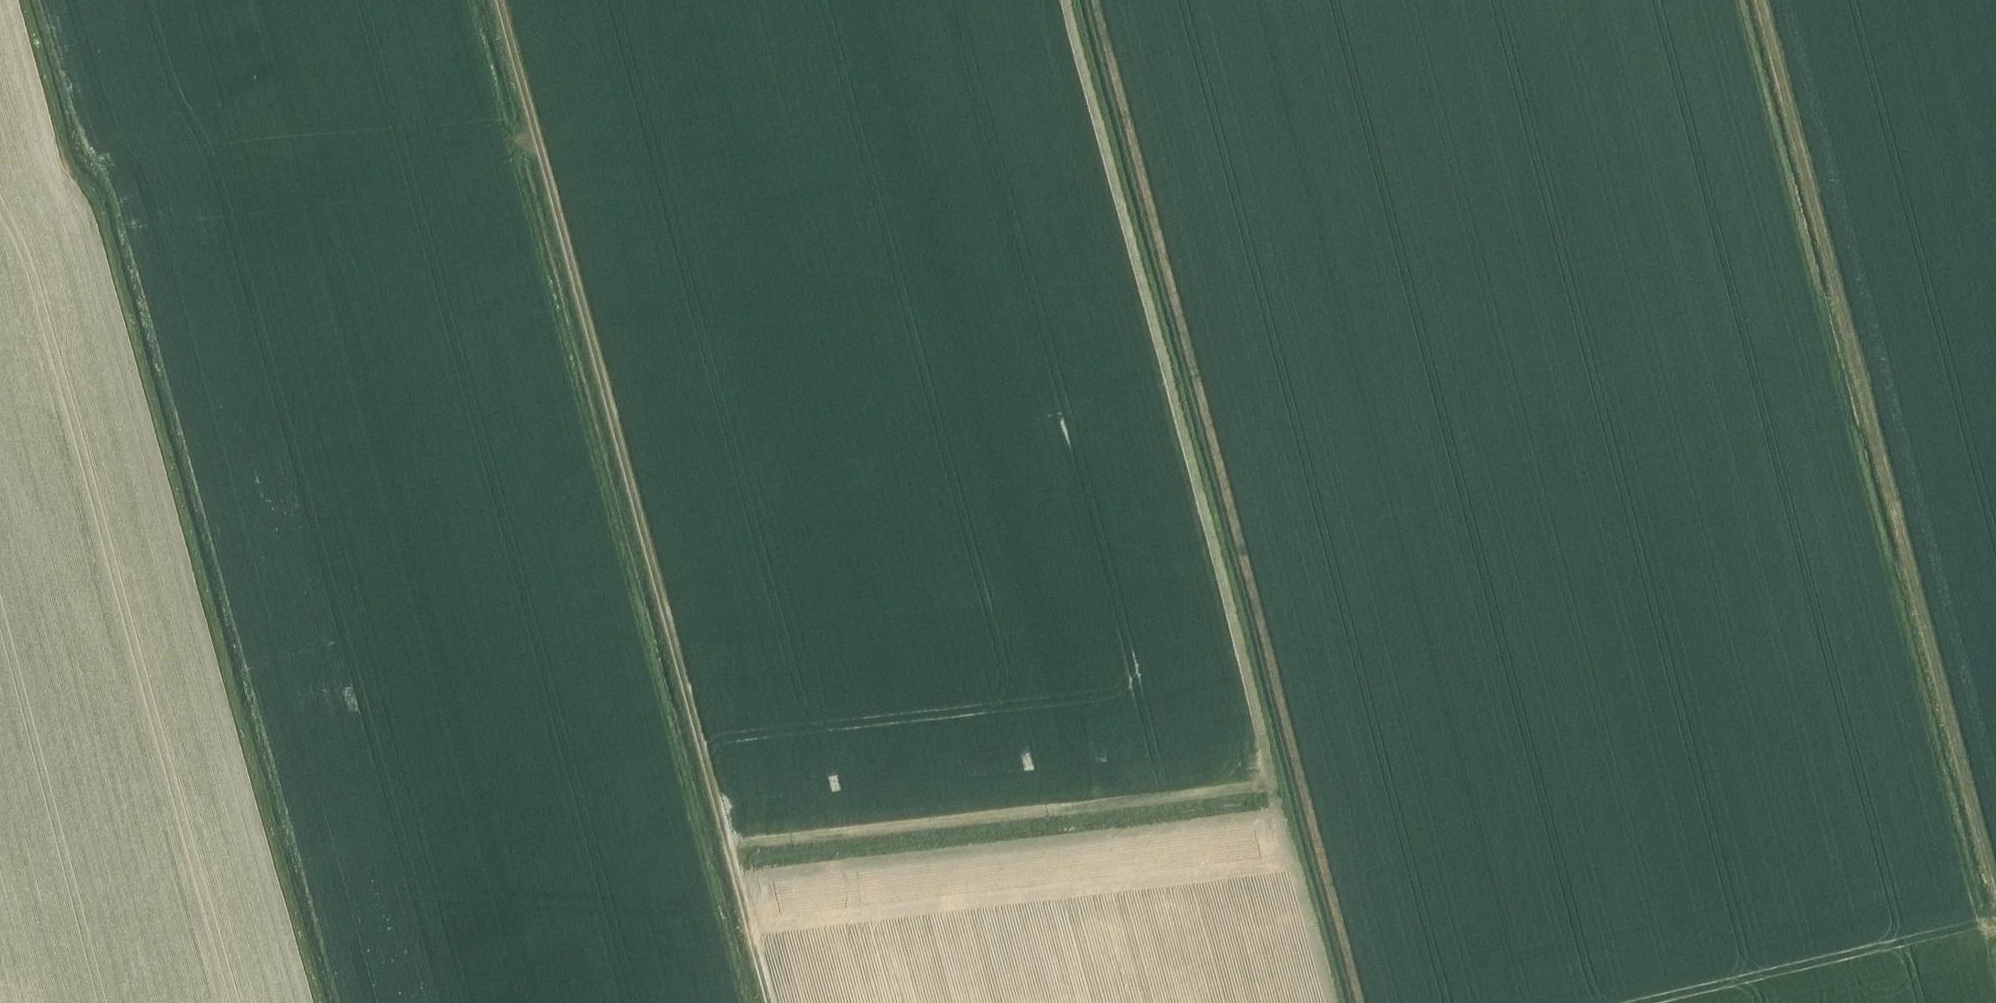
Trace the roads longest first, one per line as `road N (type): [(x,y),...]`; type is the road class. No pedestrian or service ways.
road 1 (track): [(1995,878),(1765,0)]
road 2 (track): [(771,1002),(730,844)]

